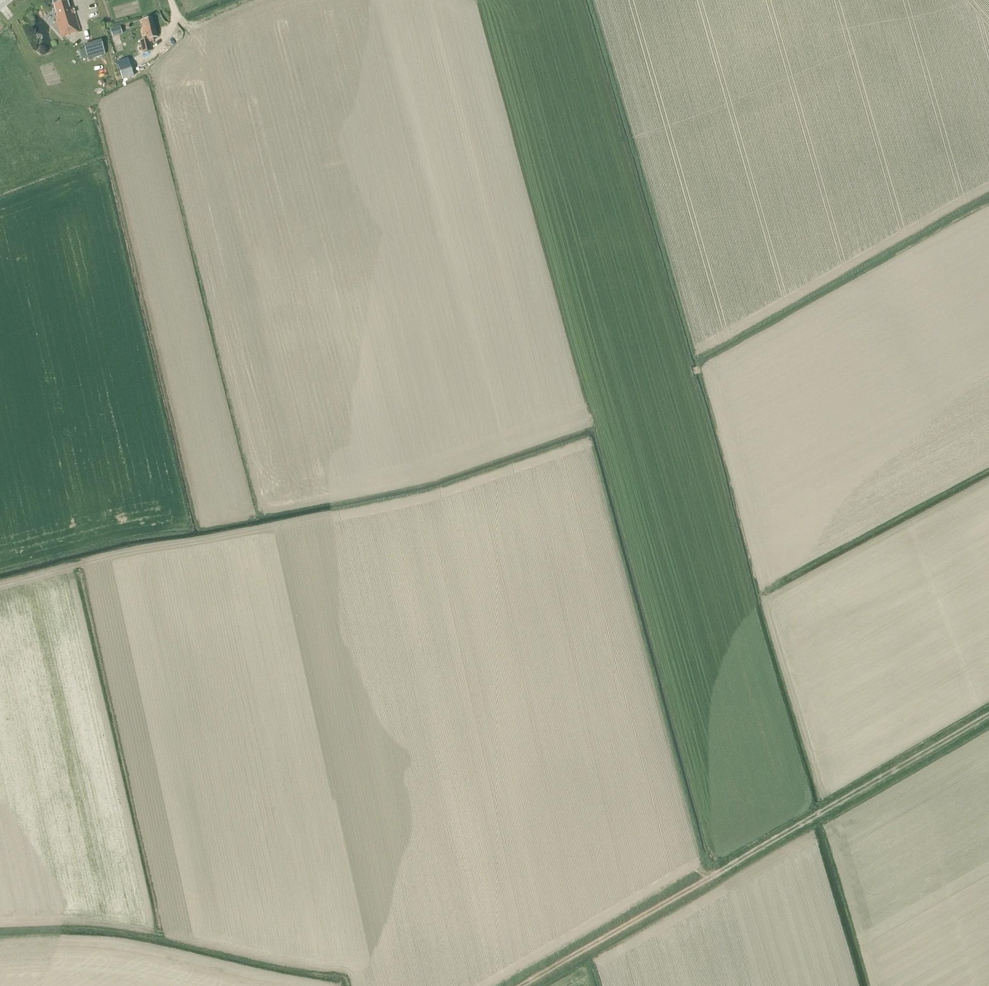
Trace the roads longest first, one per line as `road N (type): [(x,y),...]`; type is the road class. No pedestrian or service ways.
road 1 (track): [(988,718),(520,985)]
road 2 (track): [(0,587),(368,513)]

